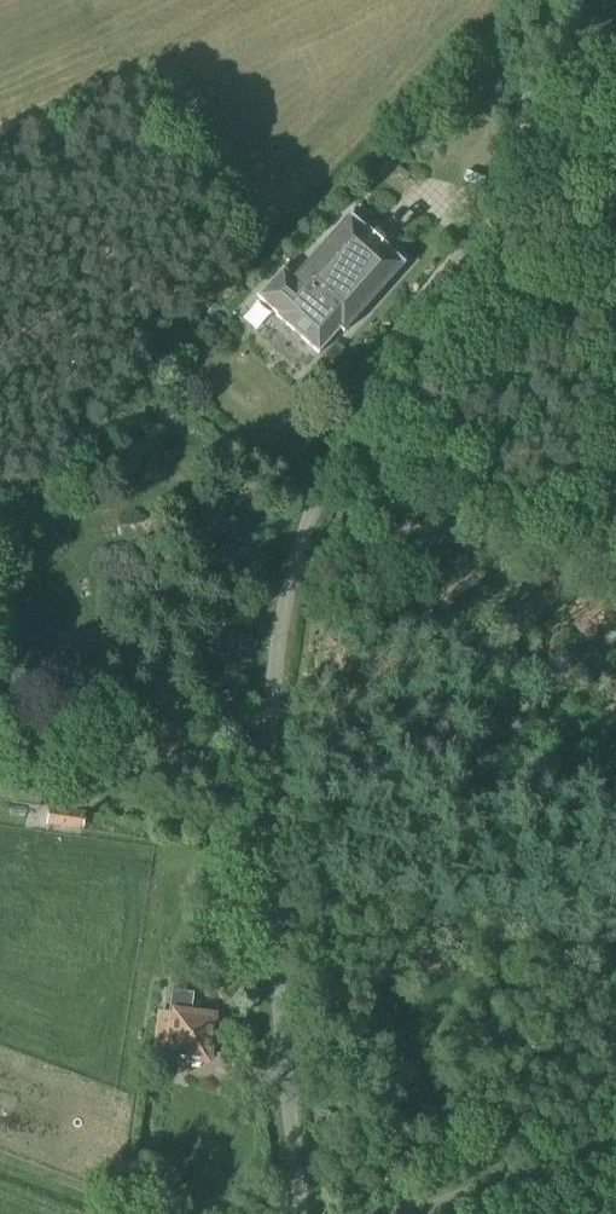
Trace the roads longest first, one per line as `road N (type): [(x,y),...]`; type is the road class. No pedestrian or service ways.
road 1 (unclassified): [(303,1213),(271,862),(275,668),(299,555),(345,425),(410,313),(461,251),(615,150)]
road 2 (track): [(510,217),(556,0)]
road 3 (unclassified): [(420,1213),(615,1148)]

